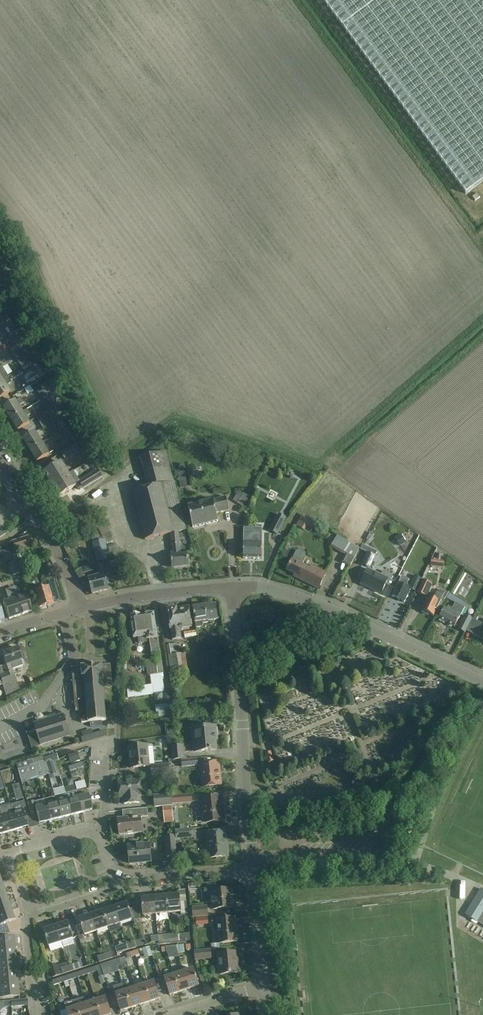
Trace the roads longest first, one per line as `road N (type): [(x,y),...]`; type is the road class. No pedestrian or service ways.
road 1 (unclassified): [(253,868),(233,587)]
road 2 (tertiary): [(482,683),(303,598),(233,587)]
road 3 (residential): [(82,608),(0,463)]
road 4 (tertiary): [(82,608),(233,587)]
road 5 (residential): [(120,885),(253,868)]

